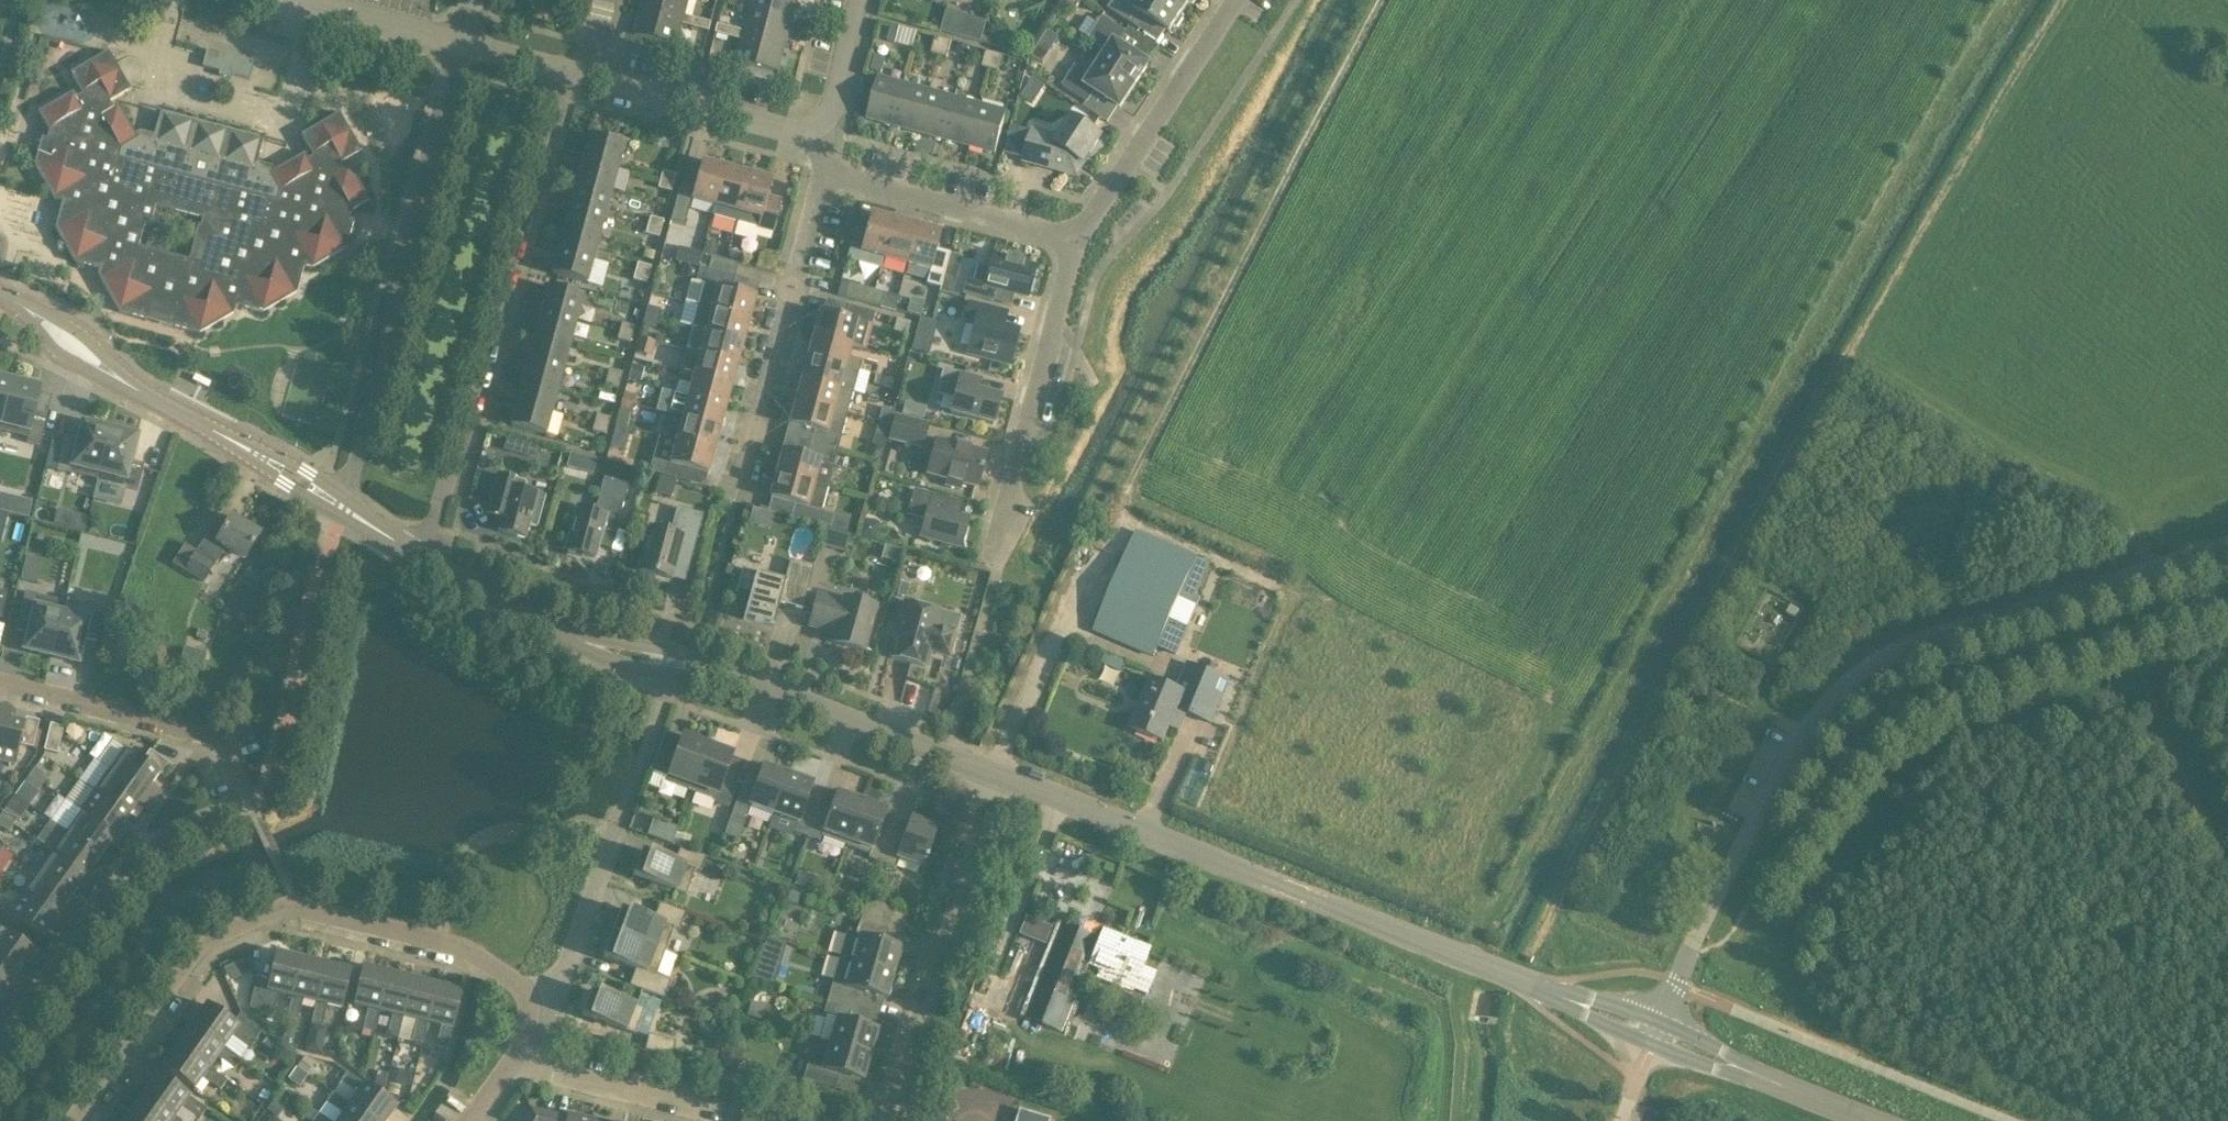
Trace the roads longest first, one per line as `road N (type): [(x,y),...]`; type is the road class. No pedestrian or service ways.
road 1 (unclassified): [(2227,549),(1873,666),(1814,723),(1742,846),(1676,982)]
road 2 (tertiary): [(1656,1032),(986,773)]
road 3 (residential): [(0,1057),(145,849),(248,808),(217,740),(0,685)]
road 4 (residential): [(83,1120),(207,952),(298,913),(467,958),(516,987),(532,1025)]
road 5 (residential): [(563,73),(429,565)]
road 6 (residential): [(340,508),(459,45)]
road 7 (tertiary): [(340,508),(127,381),(0,292)]
road 8 (residential): [(532,1025),(558,996),(675,678)]
road 9 (residential): [(877,1120),(986,773)]
road 10 (residential): [(736,522),(828,182)]
road 11 (residential): [(989,566),(1078,244)]
road 12 (tertiary): [(986,773),(732,682),(675,678)]
road 13 (residential): [(1078,244),(1241,0)]
road 14 (tertiary): [(675,678),(590,656),(429,565)]
road 15 (residential): [(1078,244),(828,182)]
road 16 (tertiary): [(1882,1120),(1656,1032)]
road 17 (residential): [(814,141),(589,80)]
road 18 (residential): [(721,1120),(516,1070)]
road 19 (residential): [(459,45),(293,0)]
road 20 (residential): [(814,141),(855,0)]

